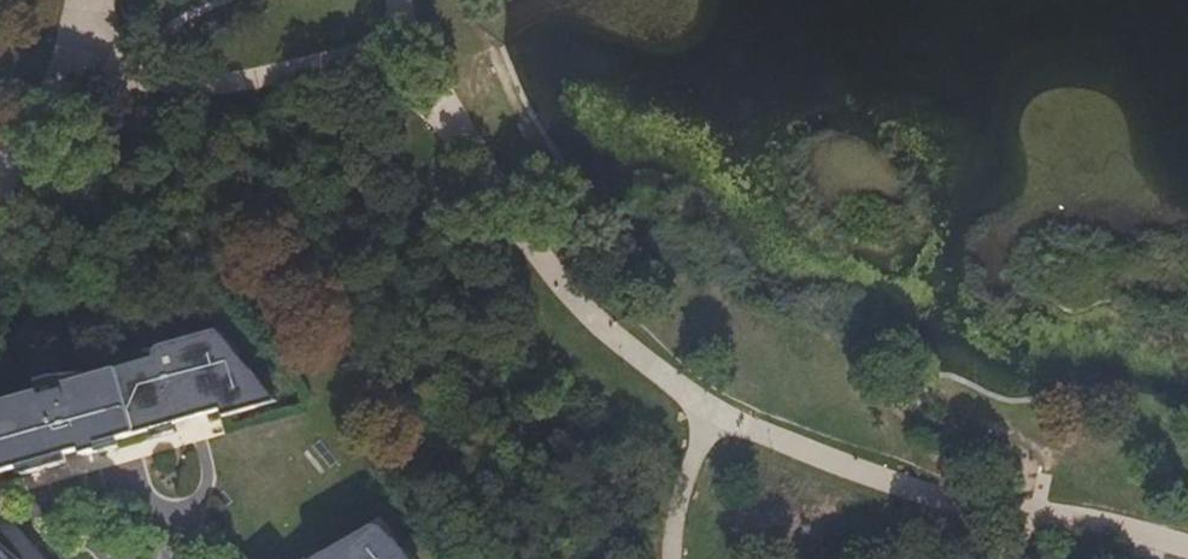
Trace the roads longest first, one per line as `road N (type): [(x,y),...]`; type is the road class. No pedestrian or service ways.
road 1 (residential): [(136,558),(161,538),(119,462)]

